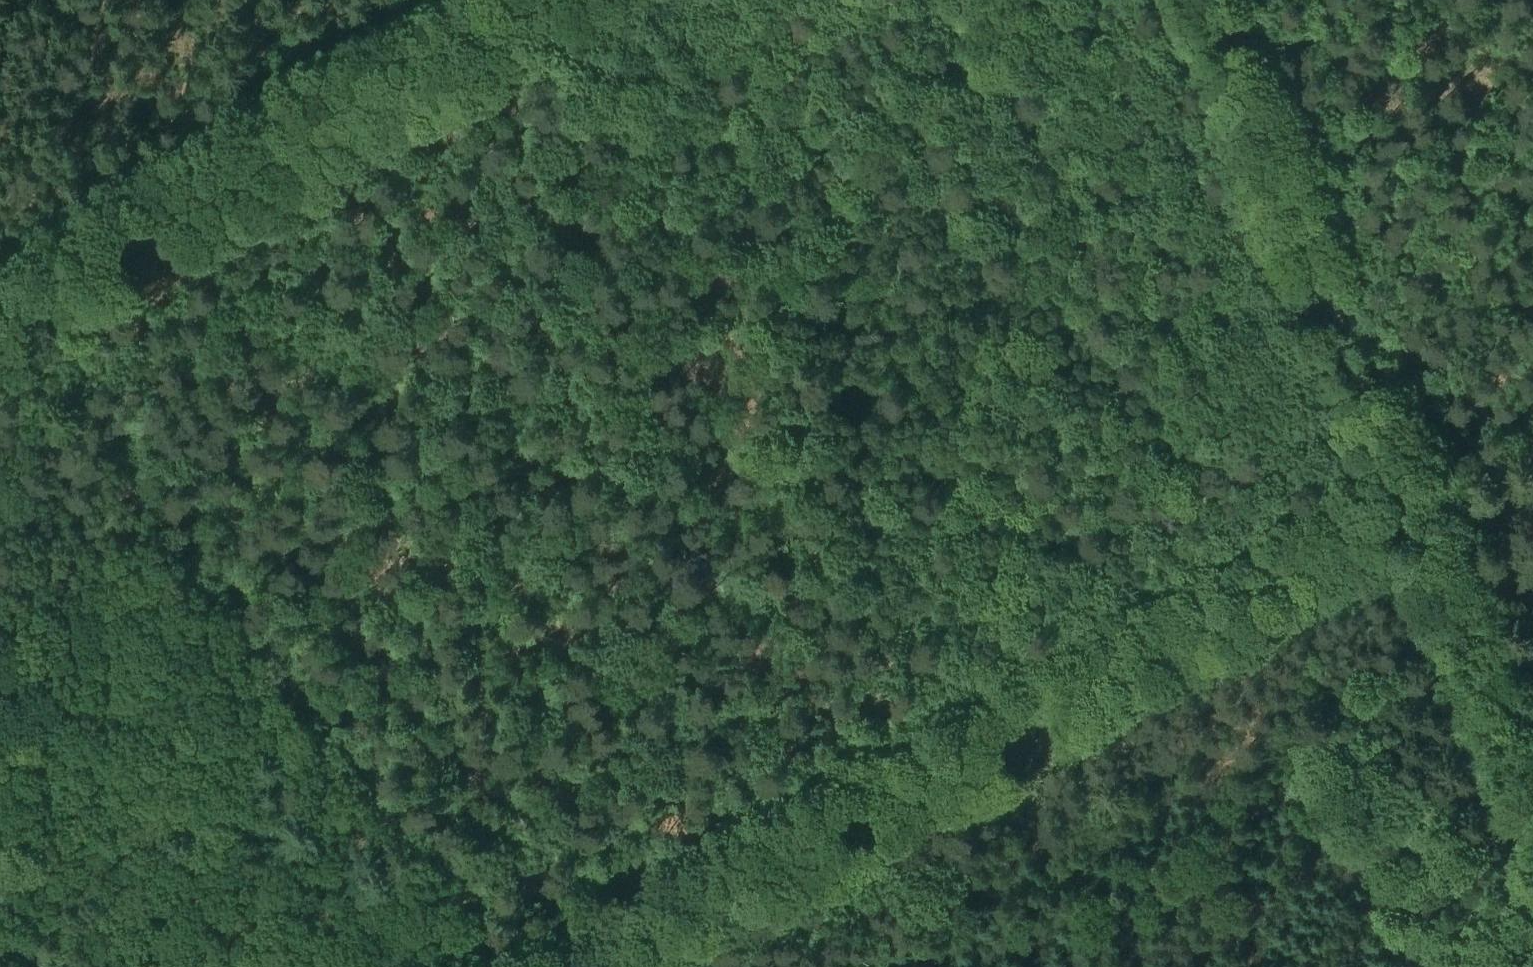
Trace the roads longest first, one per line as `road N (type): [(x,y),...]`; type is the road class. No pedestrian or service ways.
road 1 (track): [(1532,464),(1476,496),(1422,513),(581,966)]
road 2 (track): [(1532,783),(1212,0)]
road 3 (track): [(0,335),(560,0)]

